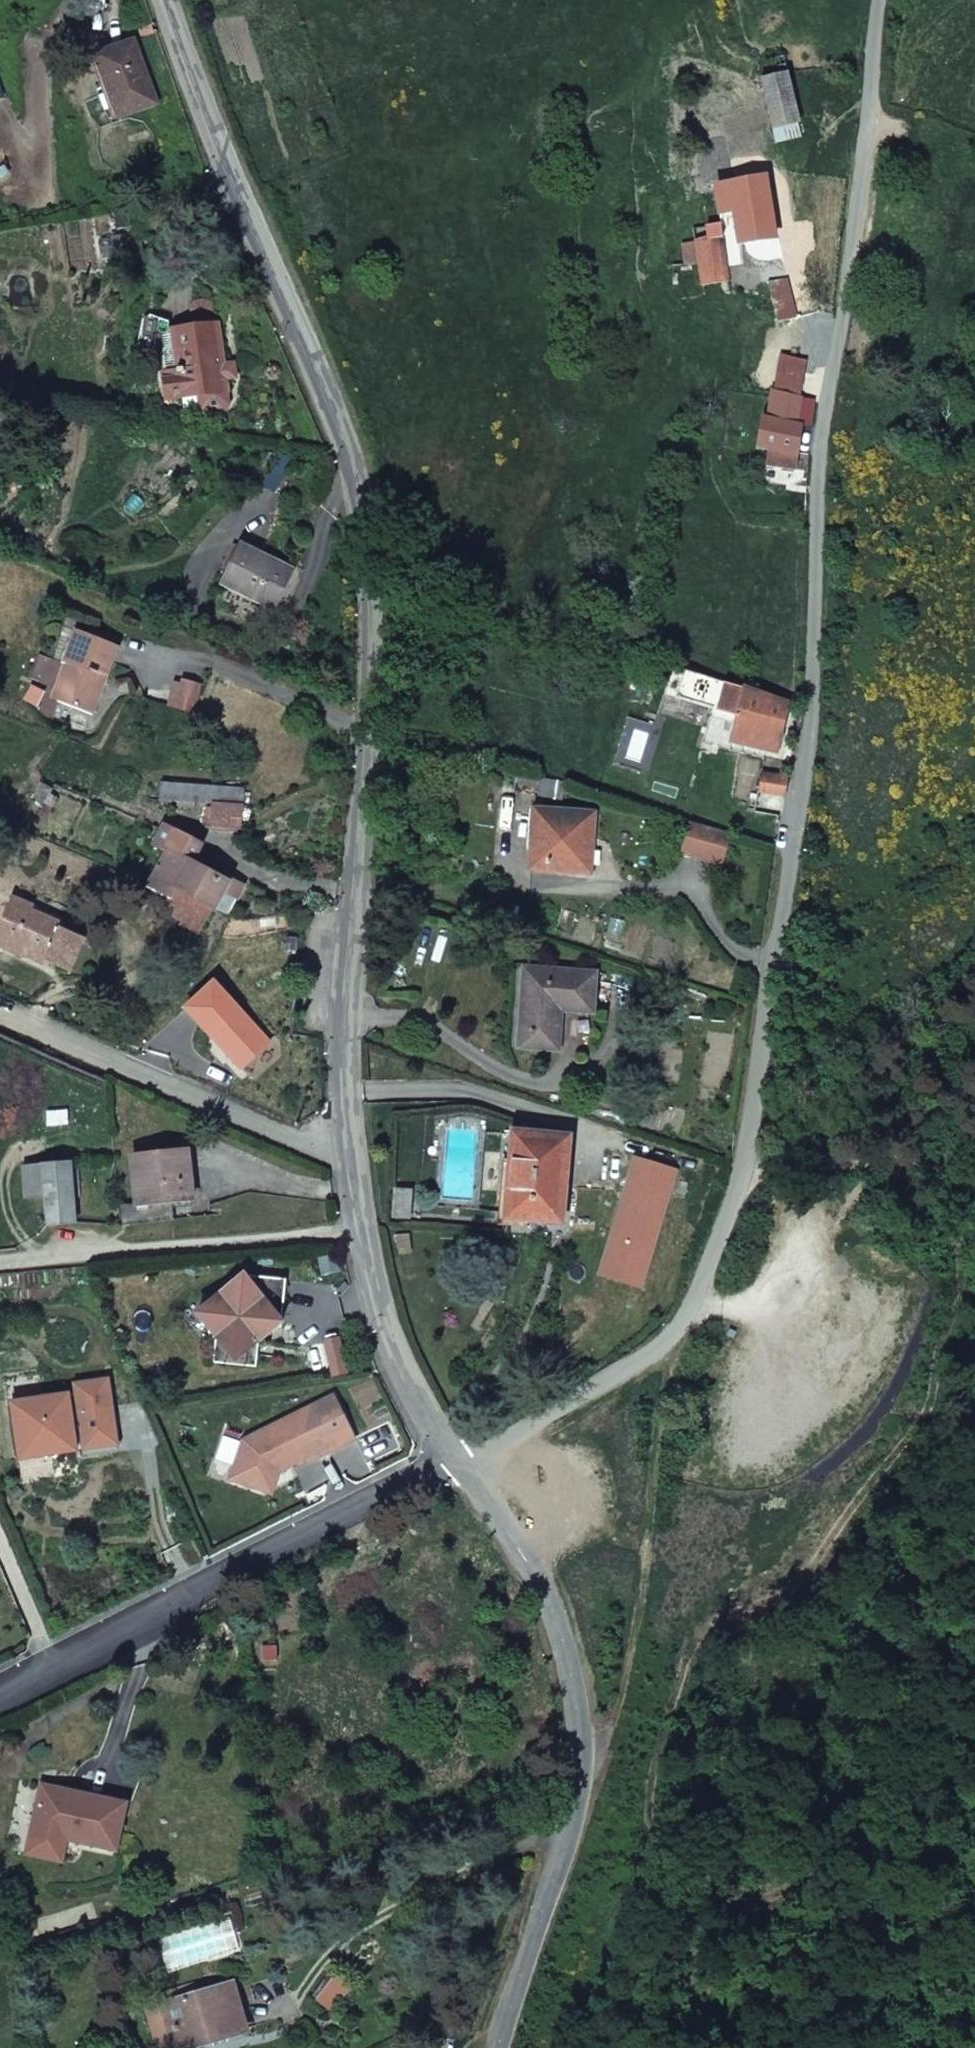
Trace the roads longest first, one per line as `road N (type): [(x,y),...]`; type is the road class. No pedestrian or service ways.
road 1 (unclassified): [(459,1462),(503,1446),(674,1332),(738,1187),(811,720),(821,443),(878,0)]
road 2 (tertiary): [(363,1230),(347,1137),(344,1015),(369,616),(367,516),(341,428),(166,0)]
road 3 (tertiary): [(491,2047),(562,1836),(577,1761),(569,1664),(554,1614),(459,1462)]
road 4 (residential): [(459,1462),(427,1472),(0,1704)]
road 5 (track): [(577,1761),(616,1715),(674,1332)]
road 6 (residential): [(363,1230),(0,1261)]
road 7 (tertiary): [(459,1462),(397,1355),(363,1230)]

